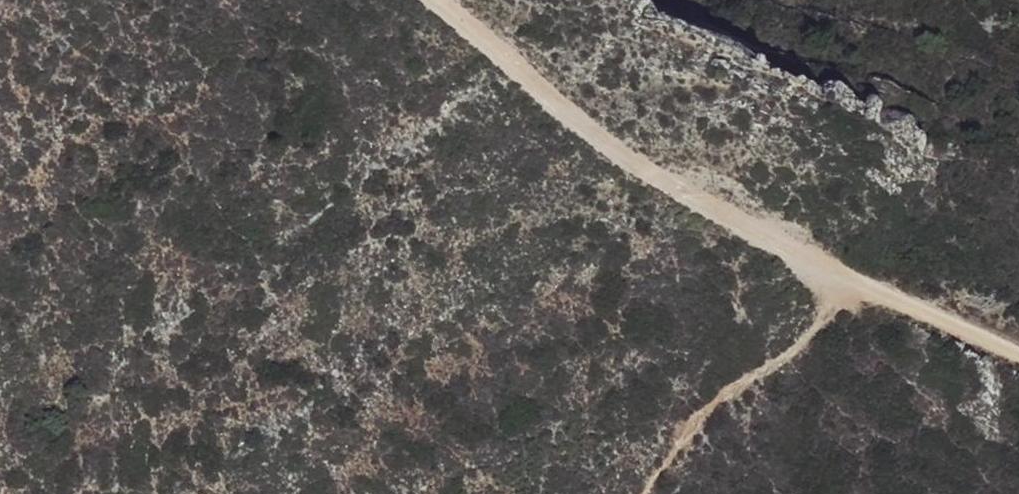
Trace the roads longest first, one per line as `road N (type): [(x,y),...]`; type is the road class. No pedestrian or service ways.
road 1 (track): [(1018,383),(650,189),(425,0)]

